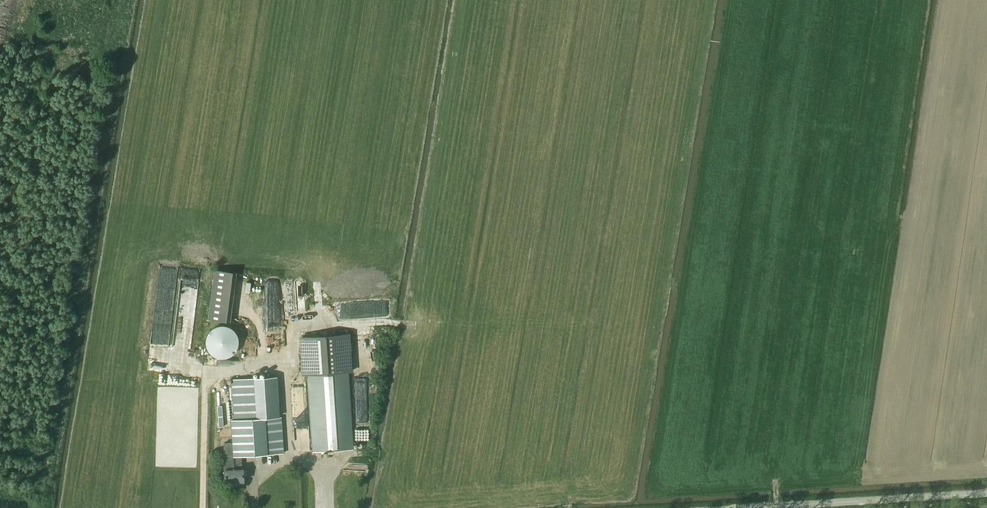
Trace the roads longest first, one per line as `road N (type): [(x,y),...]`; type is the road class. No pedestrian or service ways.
road 1 (unclassified): [(745,507),(986,492)]

